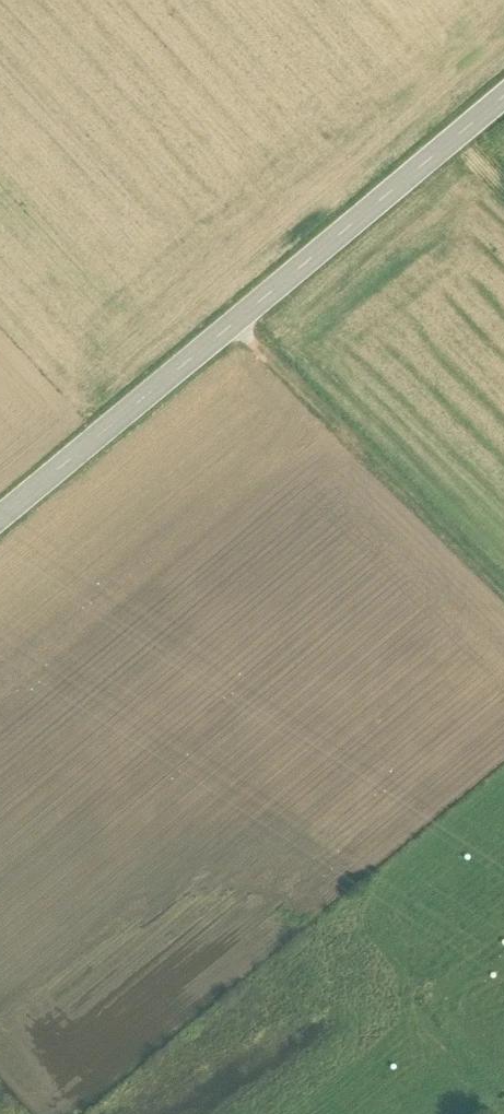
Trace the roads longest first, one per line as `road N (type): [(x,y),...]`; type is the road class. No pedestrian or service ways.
road 1 (unclassified): [(503,102),(0,521)]
road 2 (track): [(503,592),(240,324)]

